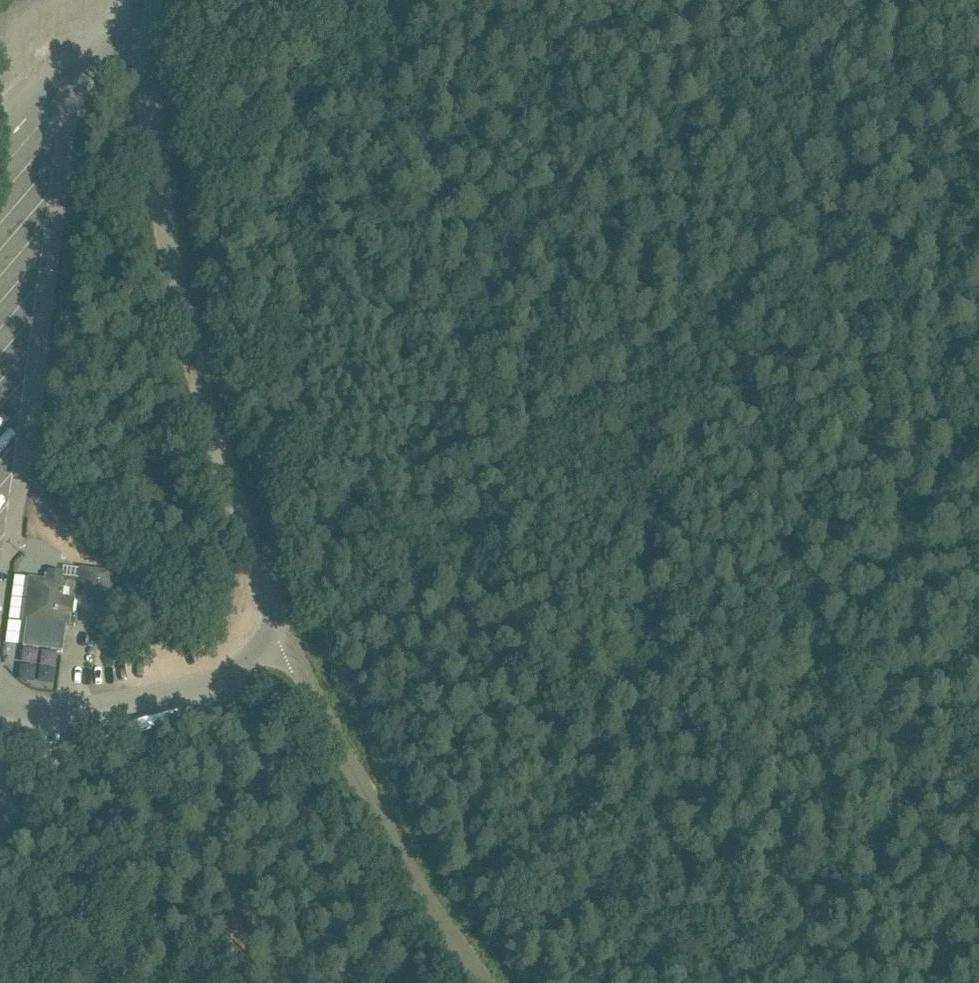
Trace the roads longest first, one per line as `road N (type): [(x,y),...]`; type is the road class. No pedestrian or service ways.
road 1 (unclassified): [(489,982),(356,787),(284,630),(203,385),(163,170),(146,0)]

